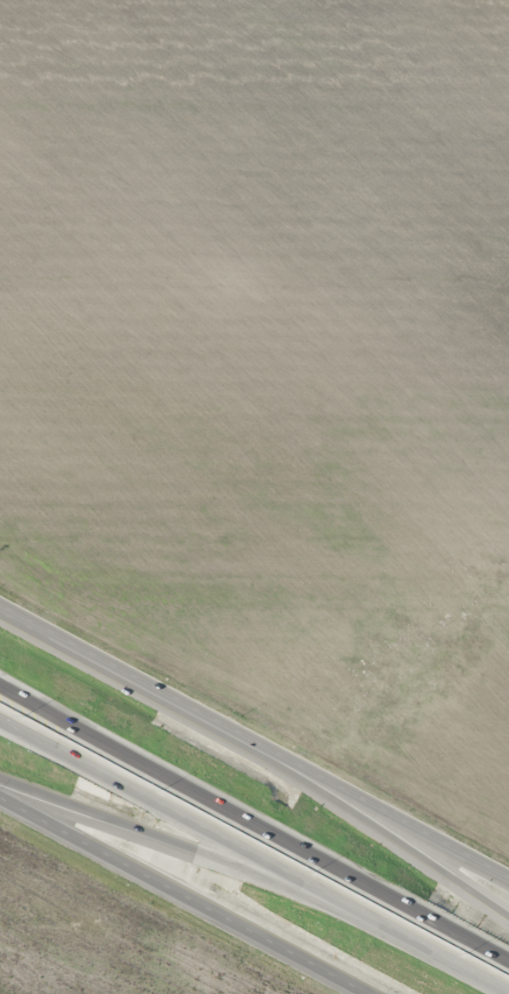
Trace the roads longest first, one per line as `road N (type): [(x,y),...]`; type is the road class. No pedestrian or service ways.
road 1 (motorway): [(508,959),(0,684)]
road 2 (secondary): [(508,881),(0,608)]
road 3 (motorway): [(0,721),(508,992)]
road 4 (motorway): [(0,783),(279,882),(445,958)]
road 5 (motorway): [(508,921),(315,789),(107,666)]
road 6 (secondary): [(0,797),(367,993)]

